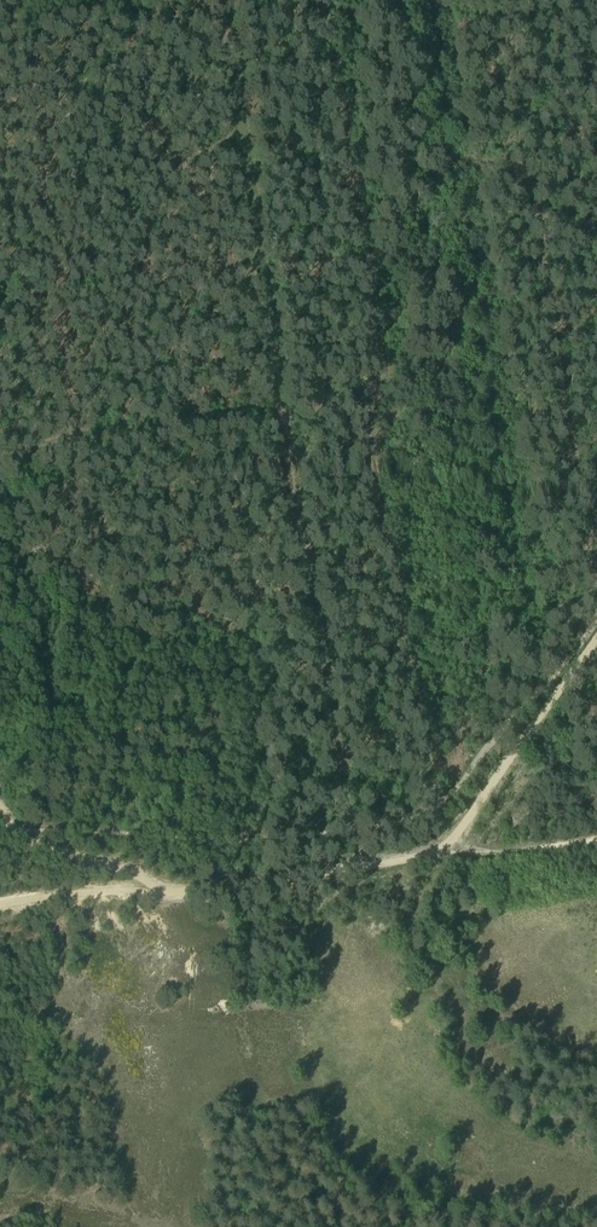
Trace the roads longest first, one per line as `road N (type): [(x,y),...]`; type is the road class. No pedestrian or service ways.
road 1 (track): [(429,847),(457,822),(596,624)]
road 2 (track): [(429,847),(168,885)]
road 3 (track): [(168,885),(35,843),(0,809)]
road 4 (track): [(168,885),(0,902)]
road 5 (track): [(596,830),(429,847)]

